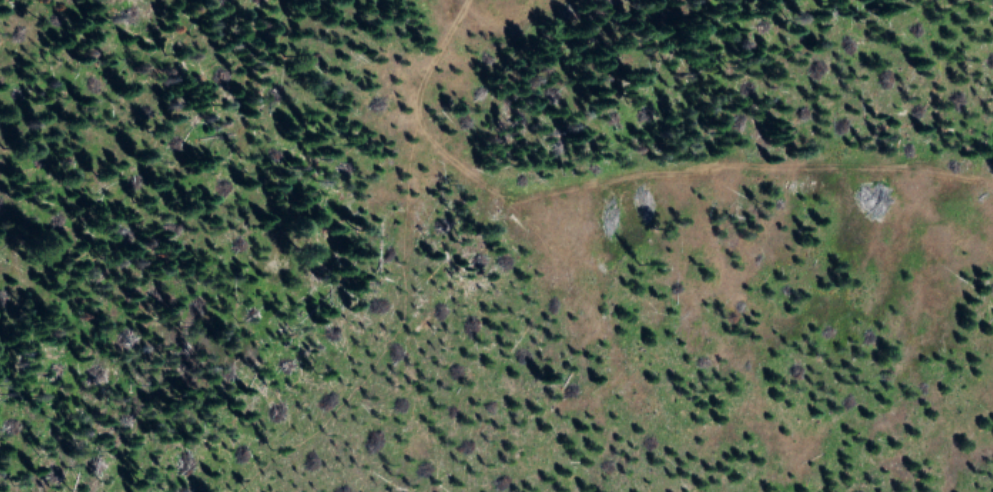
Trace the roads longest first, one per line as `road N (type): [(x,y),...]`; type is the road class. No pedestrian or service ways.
road 1 (residential): [(333,0),(264,30),(222,0)]

